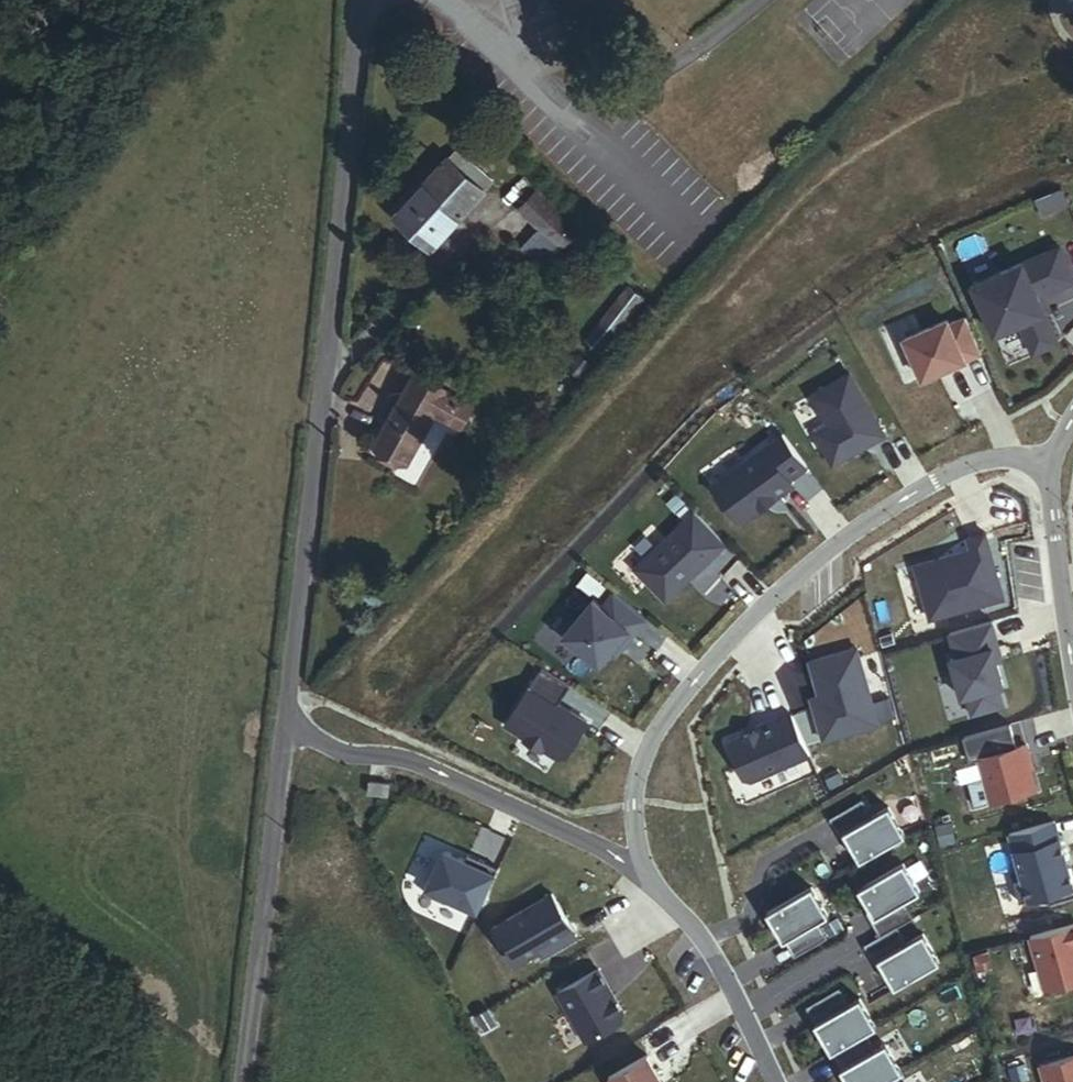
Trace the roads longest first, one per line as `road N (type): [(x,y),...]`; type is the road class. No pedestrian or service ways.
road 1 (unclassified): [(361,0),(287,721)]
road 2 (residential): [(1047,463),(984,460),(946,476),(857,529),(759,611),(663,721),(647,752),(636,803),(649,879)]
road 3 (residential): [(287,721),(338,752),(421,765),(649,879)]
road 4 (unclassified): [(287,721),(246,1081)]
road 5 (residential): [(649,879),(715,958),(776,1081)]
road 6 (residential): [(1072,666),(1047,463)]
road 7 (unclassified): [(453,0),(493,46),(568,106)]

